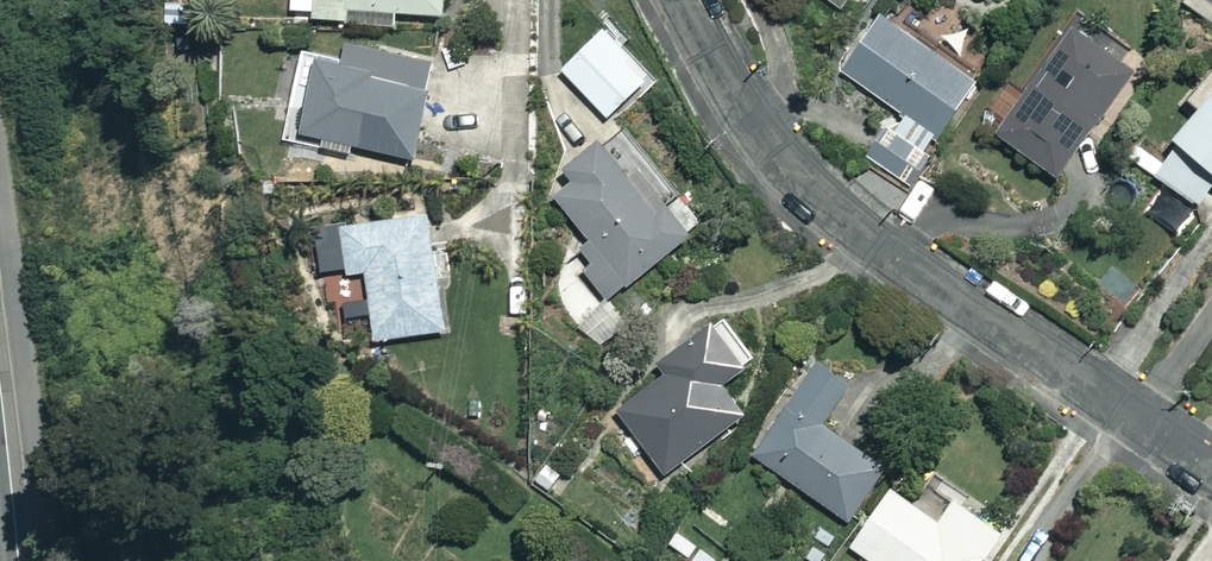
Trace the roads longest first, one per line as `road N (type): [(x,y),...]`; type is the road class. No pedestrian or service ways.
road 1 (residential): [(686,0),(733,87),(801,176),(867,230),(1211,464)]

